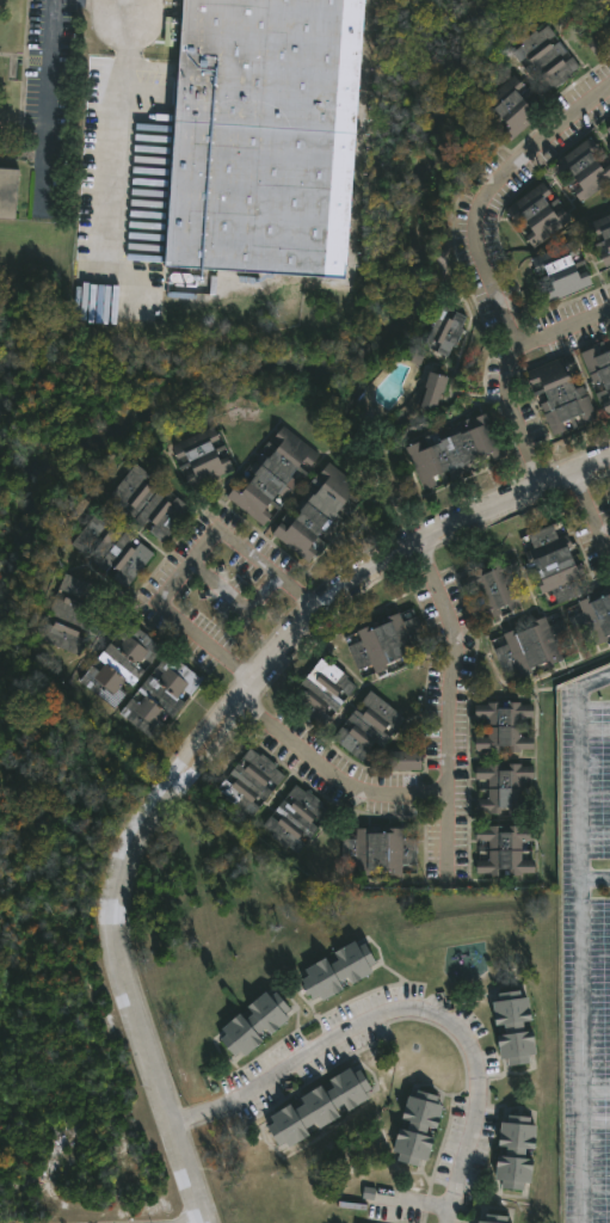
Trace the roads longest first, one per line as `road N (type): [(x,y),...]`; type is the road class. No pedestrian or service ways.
road 1 (residential): [(609,456),(464,516),(326,602),(265,668),(133,842),(112,908),(117,952),(206,1222)]

